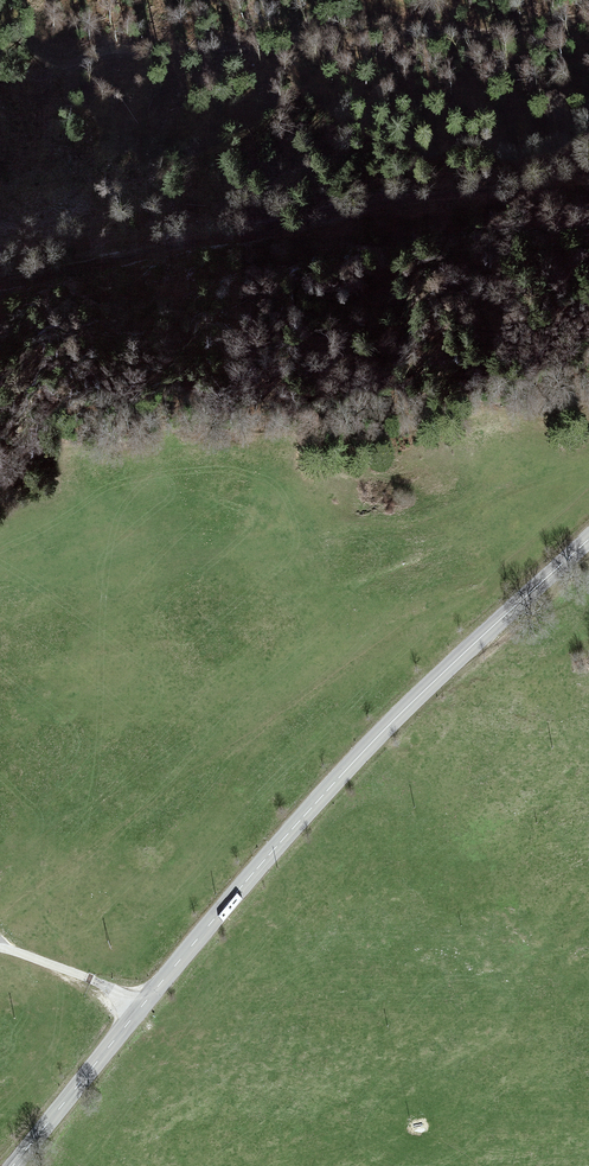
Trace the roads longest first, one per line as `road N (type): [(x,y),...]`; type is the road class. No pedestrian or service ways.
road 1 (tertiary): [(588,539),(427,686),(139,1008)]
road 2 (track): [(0,281),(512,186),(588,159)]
road 3 (track): [(309,40),(588,10)]
road 4 (tertiary): [(139,1008),(13,1165)]
road 5 (unclassified): [(0,947),(89,979),(139,1008)]

